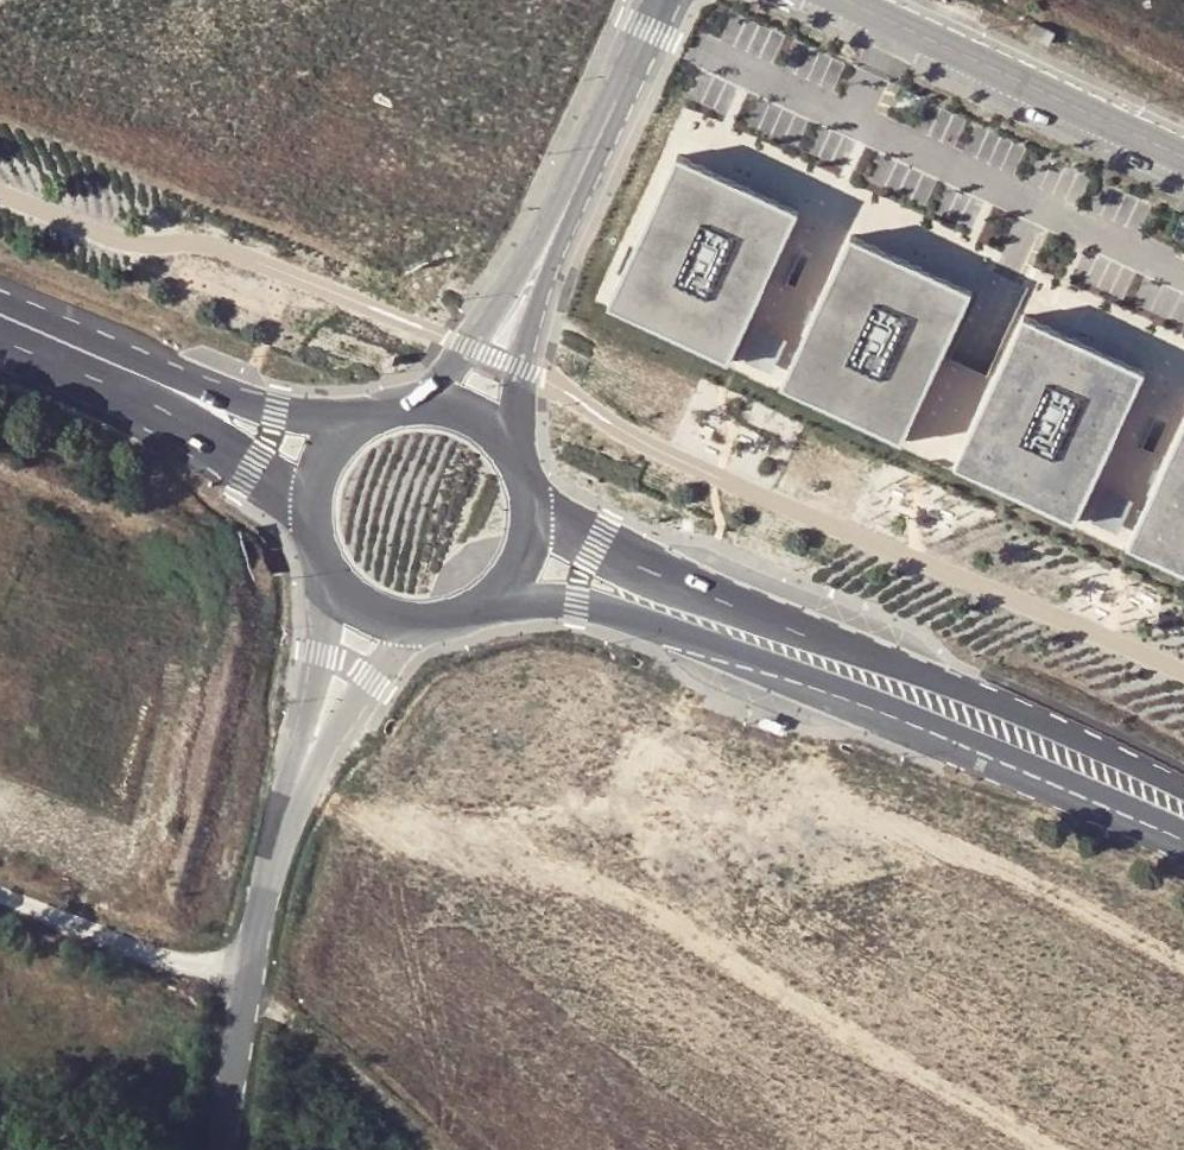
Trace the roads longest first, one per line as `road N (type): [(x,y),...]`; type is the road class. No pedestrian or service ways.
road 1 (secondary): [(514,566),(578,599),(1183,837)]
road 2 (secondary): [(1183,788),(933,674),(839,639),(713,606),(596,549),(533,502)]
road 3 (unclassified): [(218,1149),(244,984),(297,773)]
road 4 (unclassified): [(843,0),(1183,158)]
road 5 (secondary): [(349,437),(0,303)]
road 6 (secondary): [(0,356),(324,494)]
road 7 (unclassified): [(665,0),(549,245)]
road 8 (track): [(244,984),(161,965),(0,899)]
road 9 (track): [(244,984),(426,1149)]
road 10 (unclassified): [(339,560),(322,611),(297,773)]
road 11 (unclassified): [(297,773),(425,609)]
road 12 (unclassified): [(512,443),(519,363),(549,245)]
road 13 (unclassified): [(549,245),(426,401)]

